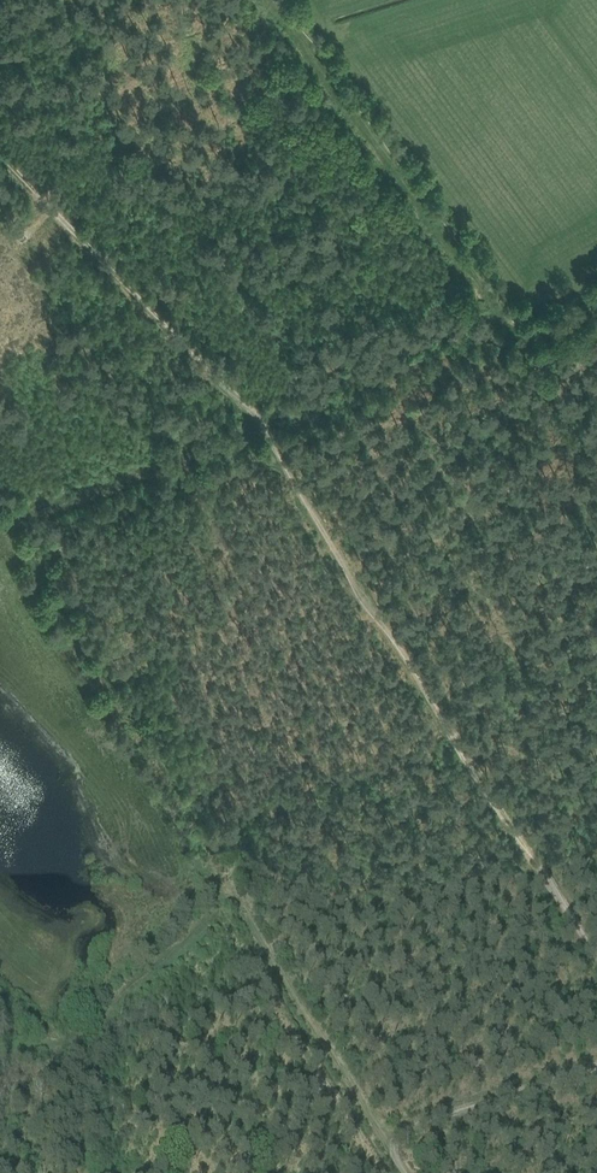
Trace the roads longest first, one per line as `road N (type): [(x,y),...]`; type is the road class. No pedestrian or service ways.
road 1 (track): [(596,967),(261,432),(0,159)]
road 2 (track): [(0,1051),(72,1046),(232,905),(380,1144)]
road 3 (track): [(515,331),(271,0)]

